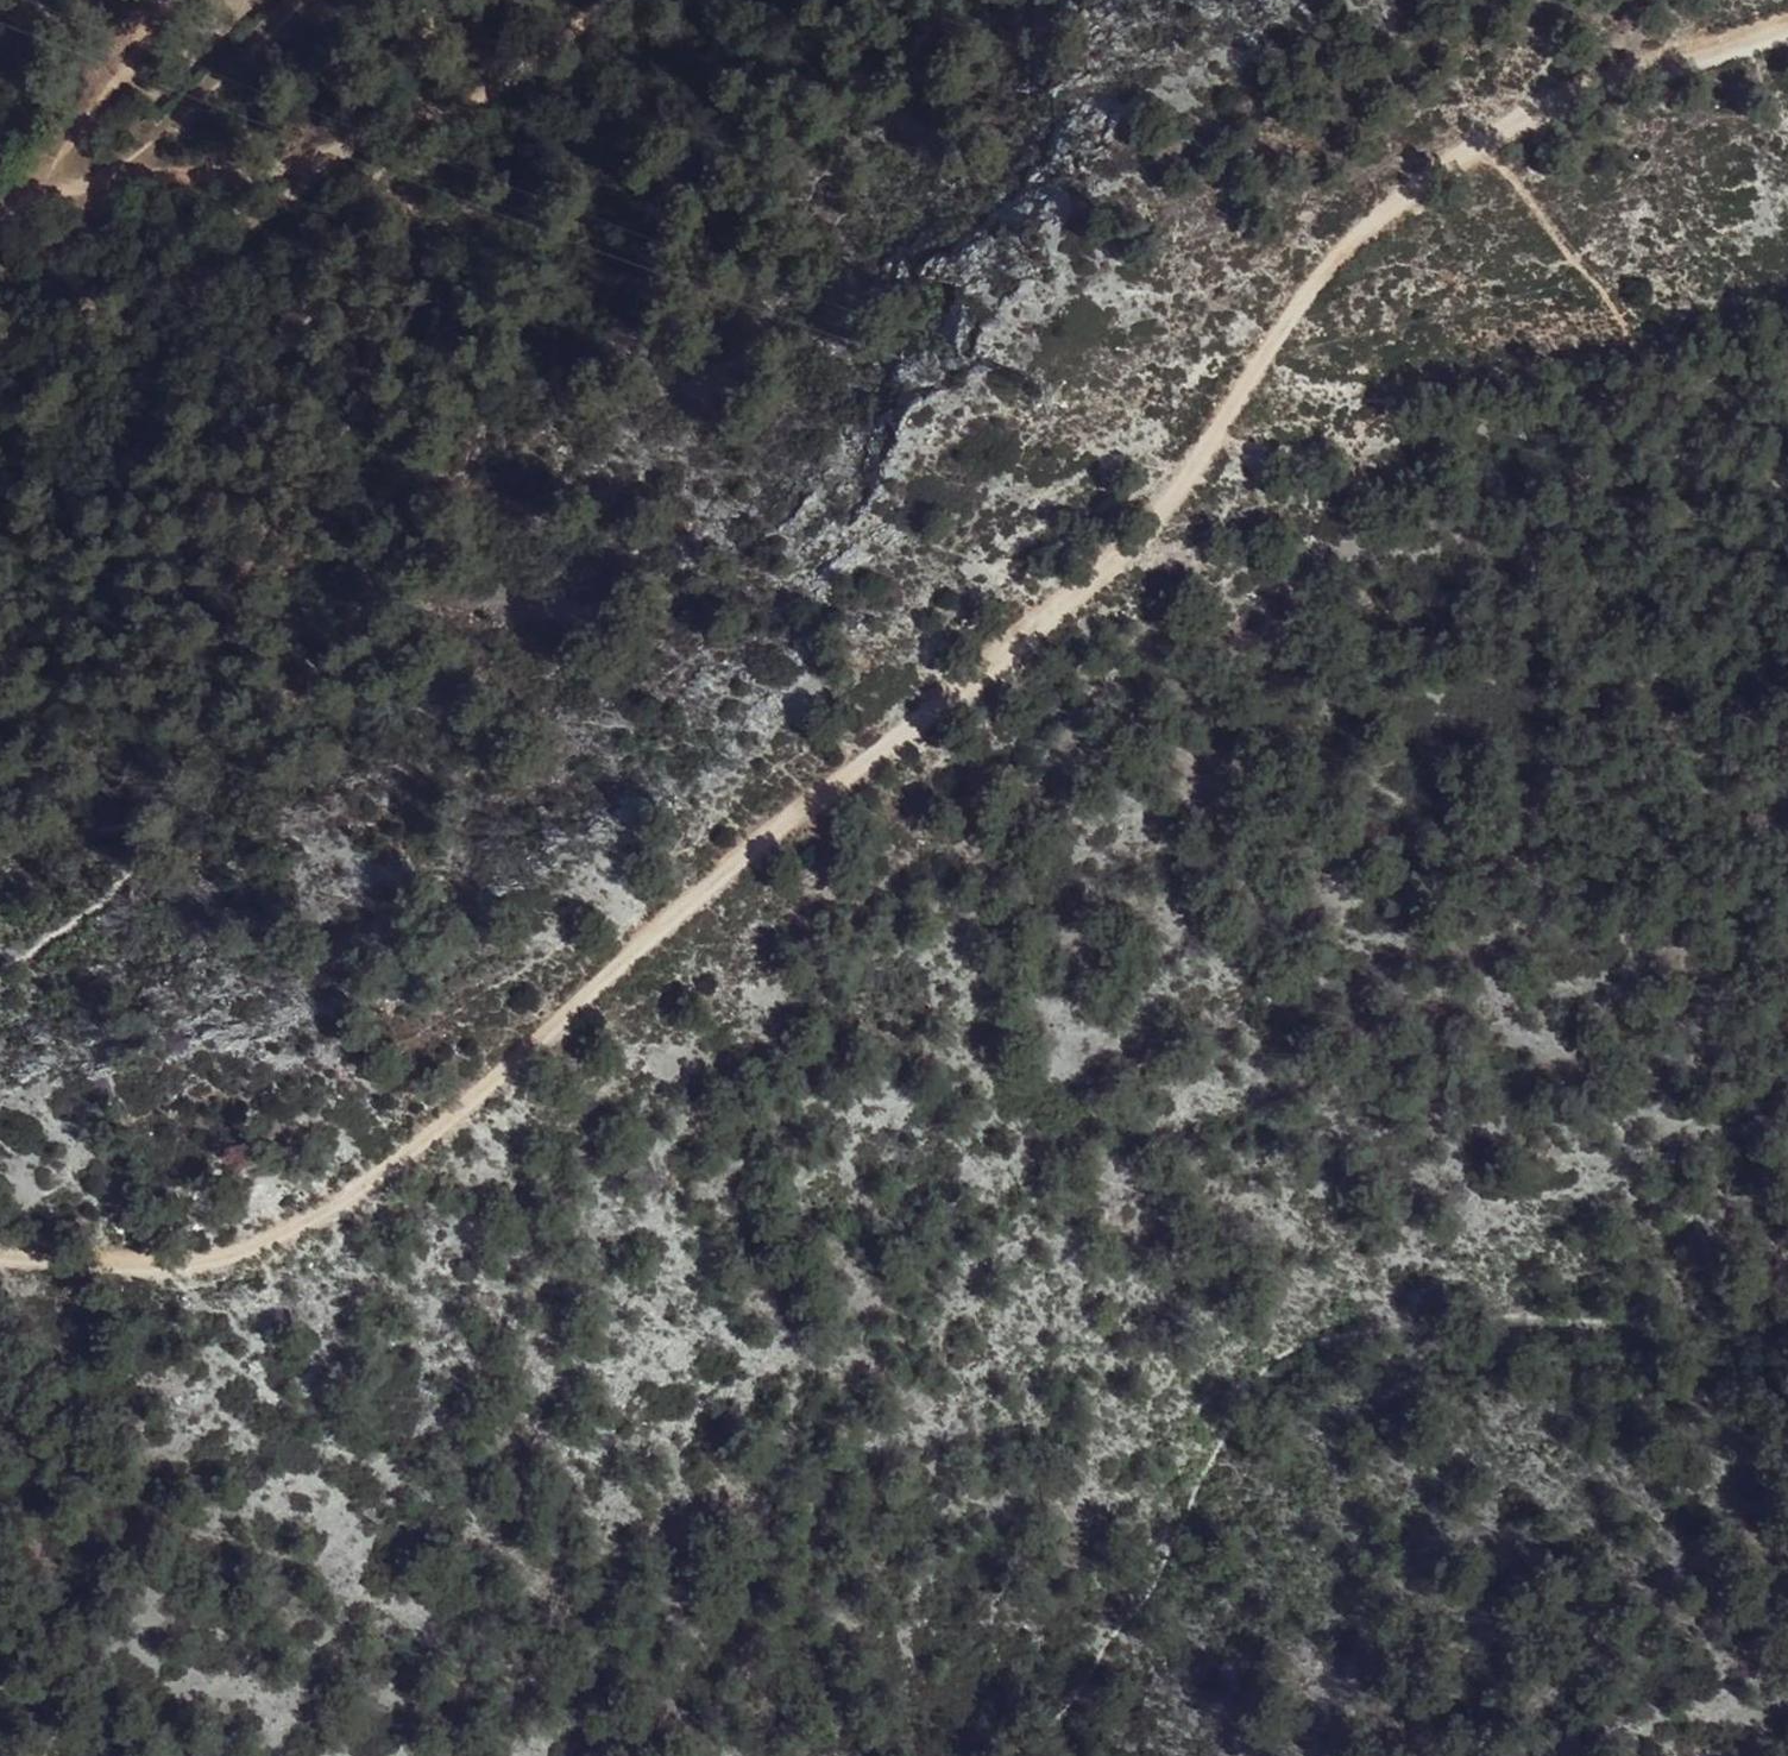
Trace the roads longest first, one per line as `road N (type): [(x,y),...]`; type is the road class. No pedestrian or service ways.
road 1 (track): [(1787,19),(1593,78),(1382,219),(1300,307),(1226,421),(1086,588),(376,1169),(277,1227),(151,1264),(0,1247)]
road 2 (track): [(0,212),(137,177),(297,169),(471,86),(608,0)]

